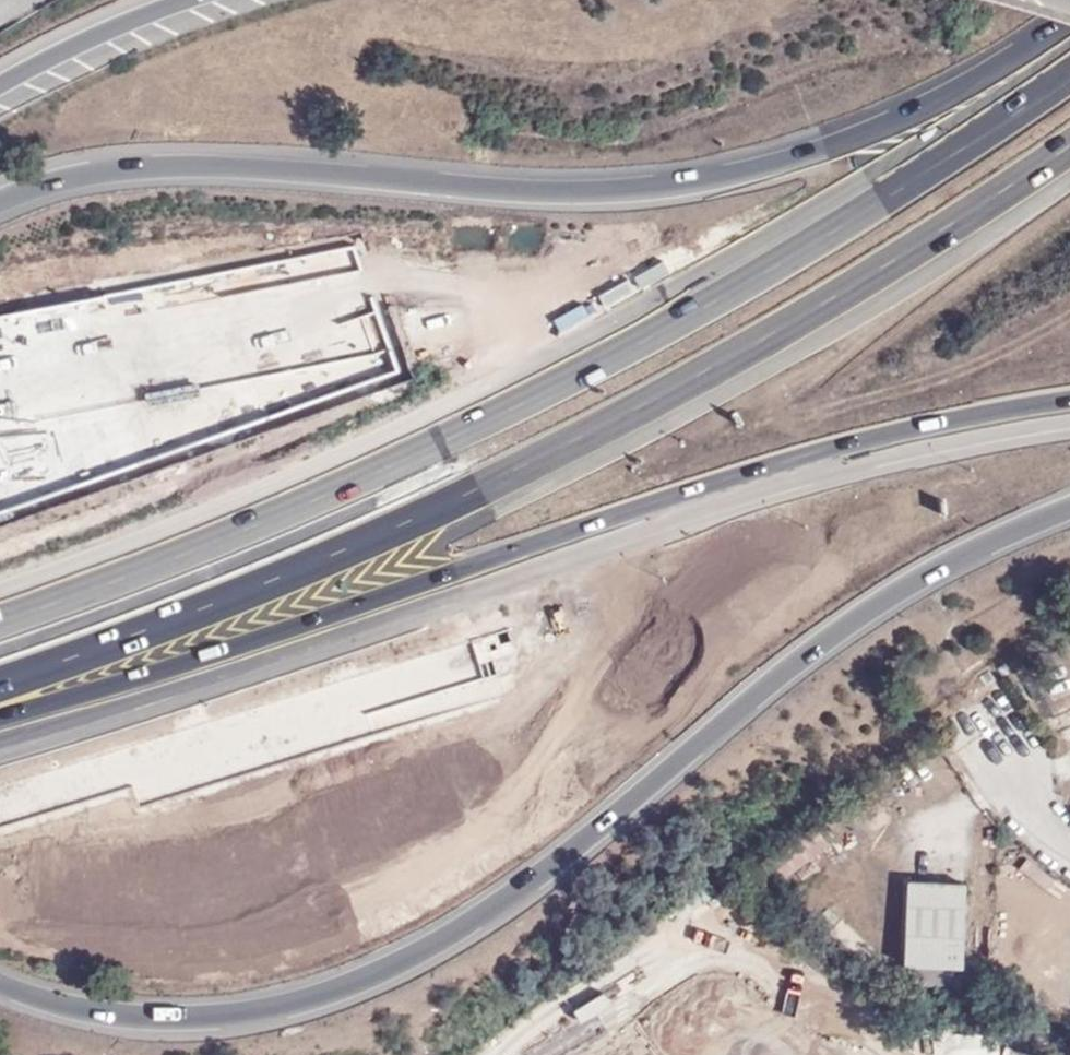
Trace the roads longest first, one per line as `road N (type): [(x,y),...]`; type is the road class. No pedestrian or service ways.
road 1 (motorway): [(0,980),(129,1011),(236,1009),(328,988),(499,899),(839,628),(936,562),(1069,507)]
road 2 (motorway): [(1069,75),(999,127),(738,285),(538,391),(135,573),(0,621)]
road 3 (motorway): [(0,683),(367,546),(564,448),(778,333),(1069,146)]
road 4 (motorway): [(0,726),(252,651),(613,521),(811,462),(1069,409)]
road 5 (motorway): [(1069,21),(937,101),(815,153),(713,180),(620,191),(510,189),(254,167),(148,167),(55,178),(0,197)]
road 6 (motorway): [(185,0),(0,85)]

